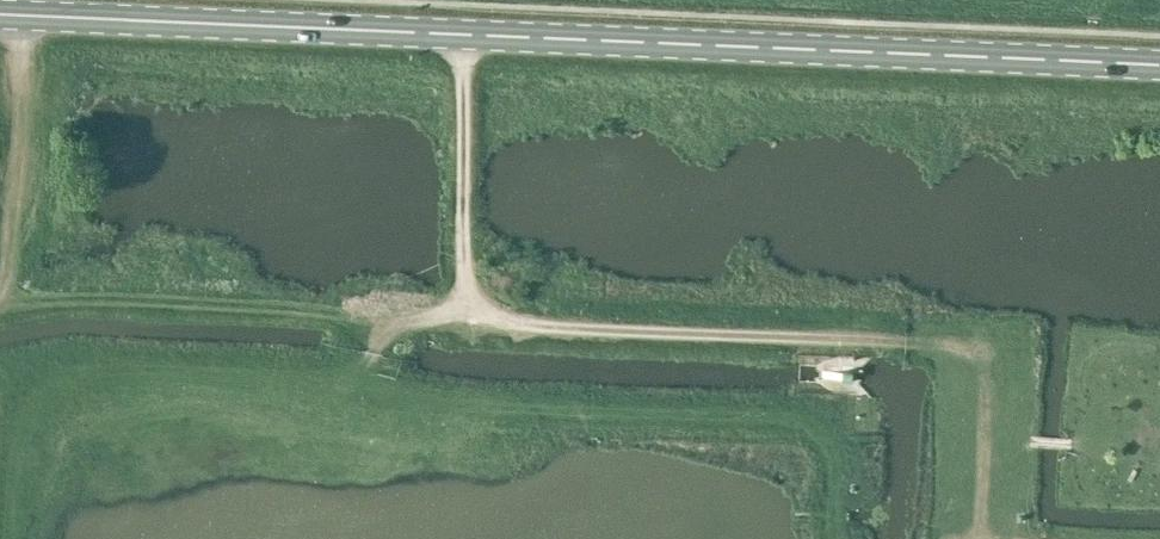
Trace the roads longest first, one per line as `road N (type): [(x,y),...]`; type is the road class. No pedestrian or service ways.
road 1 (primary): [(1159,66),(0,14)]
road 2 (track): [(6,300),(313,310),(362,331),(426,313),(465,312),(499,322),(909,350)]
road 3 (track): [(6,300),(26,15)]
road 4 (track): [(464,34),(465,312)]

